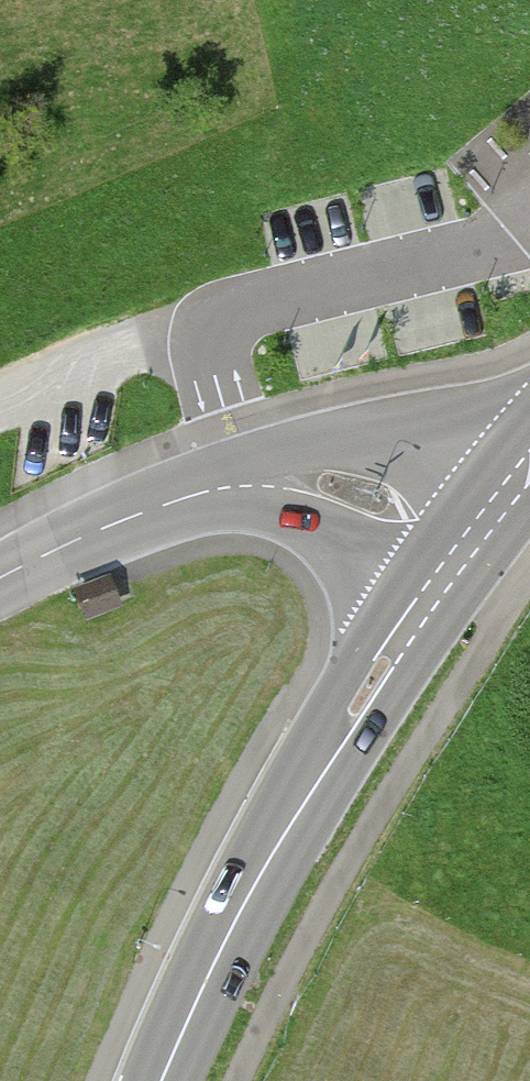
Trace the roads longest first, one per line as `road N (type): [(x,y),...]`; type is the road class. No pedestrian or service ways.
road 1 (secondary): [(204,987),(483,573)]
road 2 (secondary): [(397,591),(329,703),(204,987)]
road 3 (tertiary): [(491,465),(425,442),(308,446),(190,479),(110,524)]
road 4 (tertiary): [(110,524),(208,509),(281,518),(313,531),(397,591)]
road 5 (secondary): [(491,465),(397,591)]
road 6 (tertiary): [(110,524),(0,579)]

